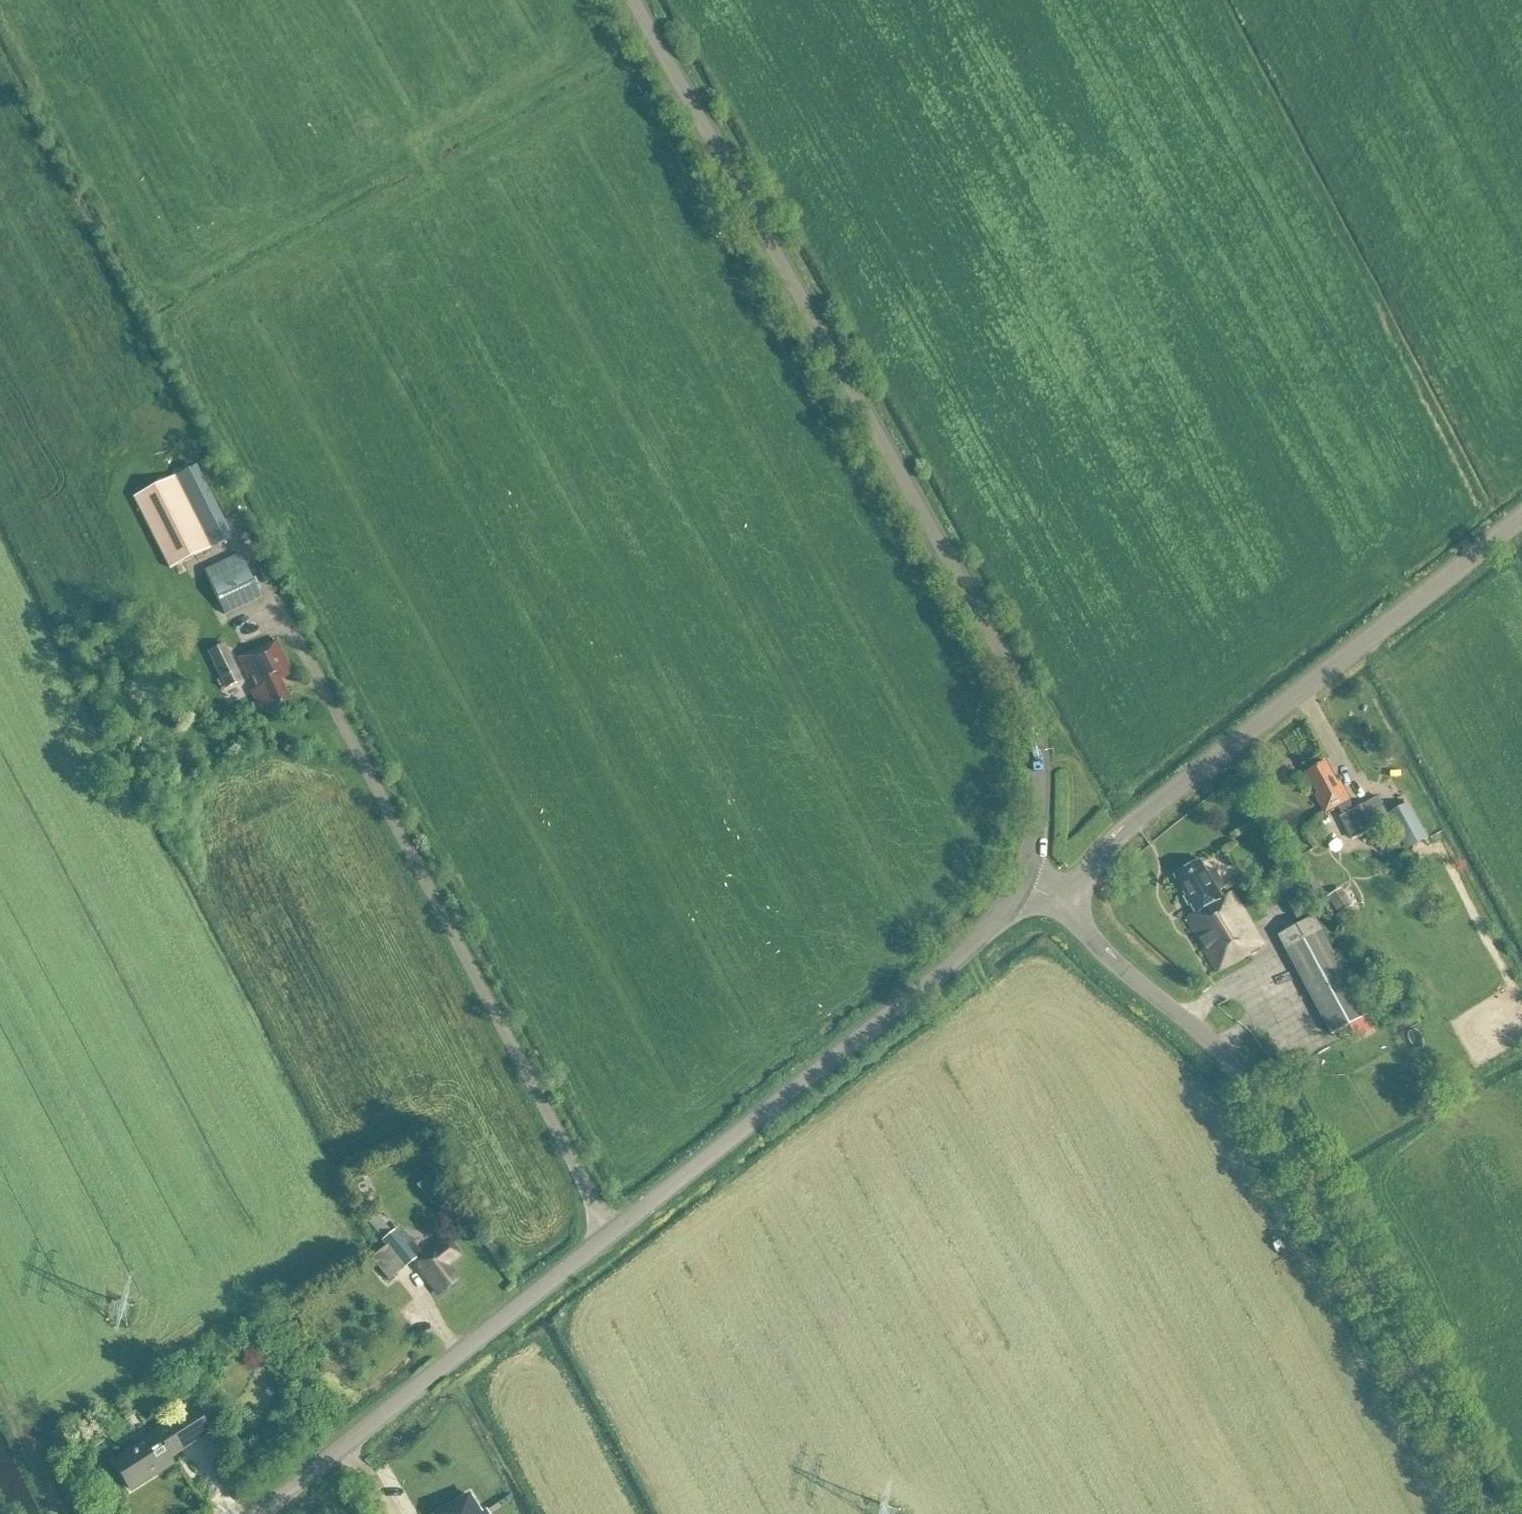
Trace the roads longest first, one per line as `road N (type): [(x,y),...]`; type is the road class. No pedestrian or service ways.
road 1 (secondary): [(259,1513),(921,990),(998,920),(1020,881)]
road 2 (secondary): [(1020,881),(1038,776),(1012,669),(632,0)]
road 3 (unclassified): [(1492,1513),(1270,1116),(1210,1046),(1141,990),(1059,897)]
road 4 (unclassified): [(1059,897),(1158,802),(1521,516)]

